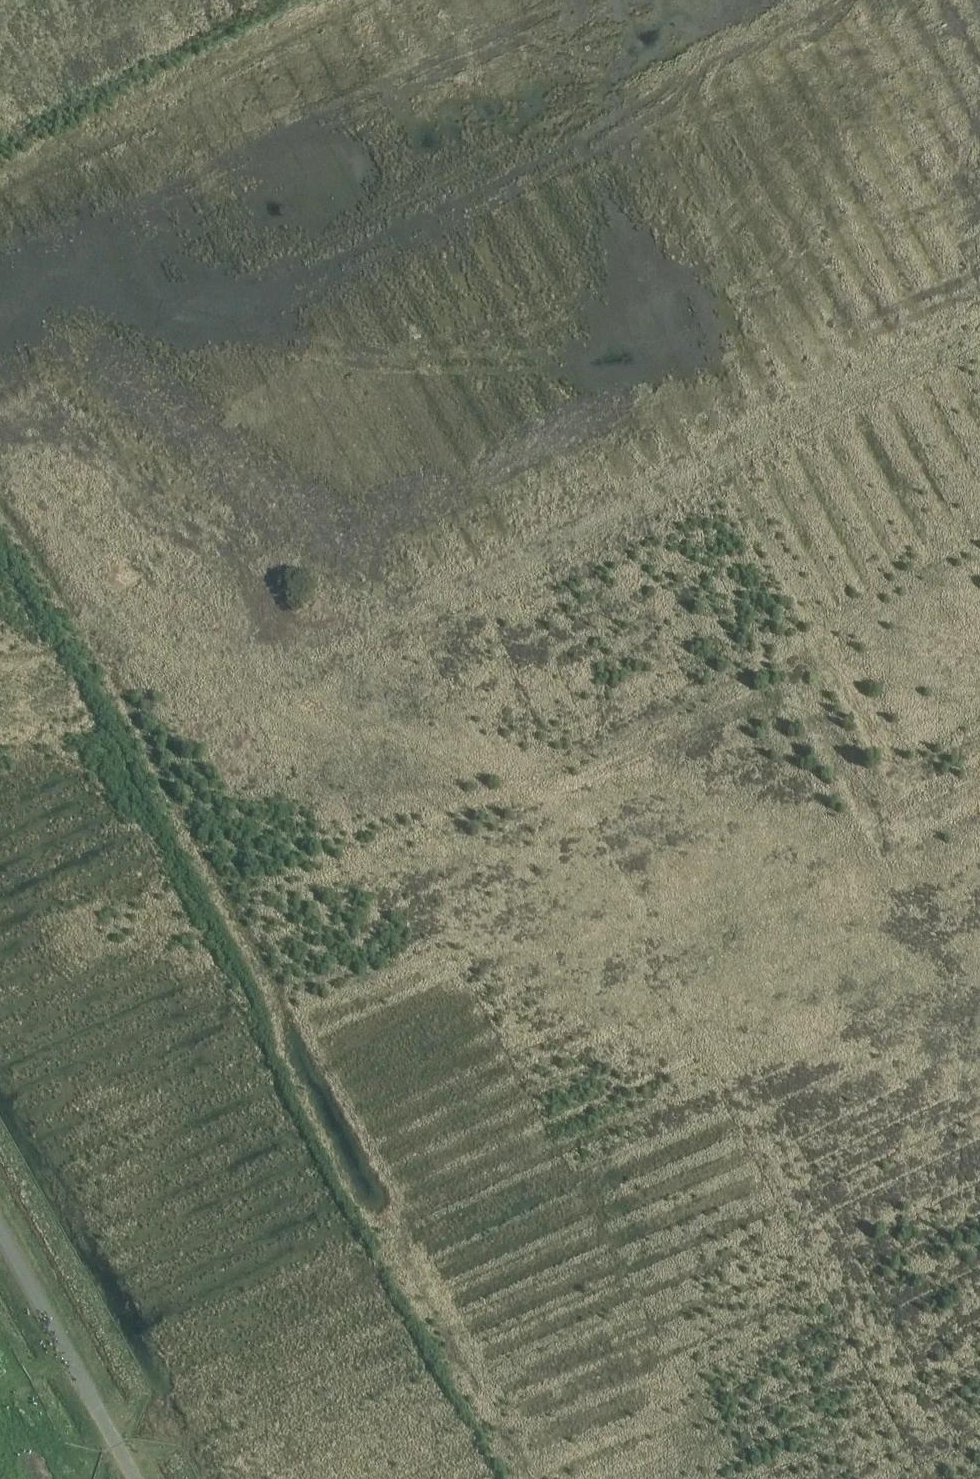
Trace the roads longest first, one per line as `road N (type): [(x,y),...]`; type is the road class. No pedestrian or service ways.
road 1 (tertiary): [(136,1478),(0,1231)]

